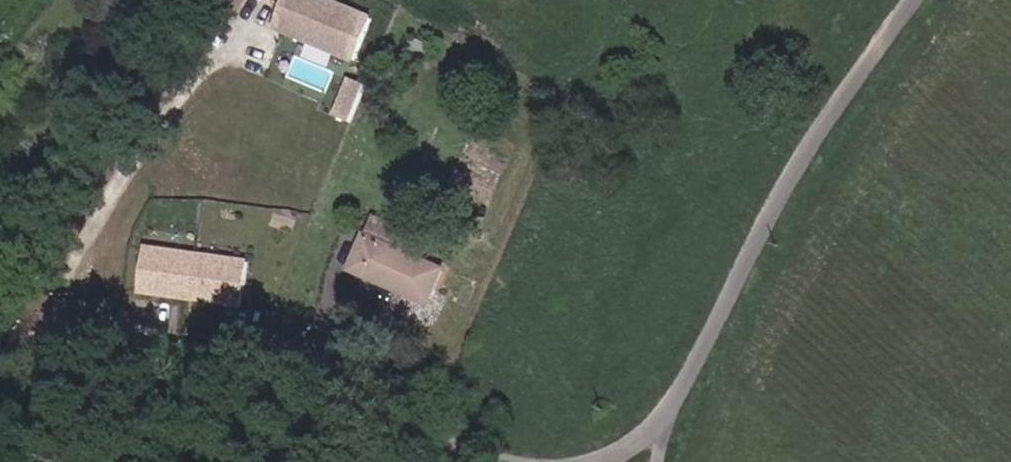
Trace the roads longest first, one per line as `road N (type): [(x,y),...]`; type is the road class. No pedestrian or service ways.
road 1 (unclassified): [(521,461),(32,341),(0,356)]
road 2 (unclassified): [(920,0),(807,162),(674,414)]
road 3 (track): [(251,0),(152,195),(84,278)]

